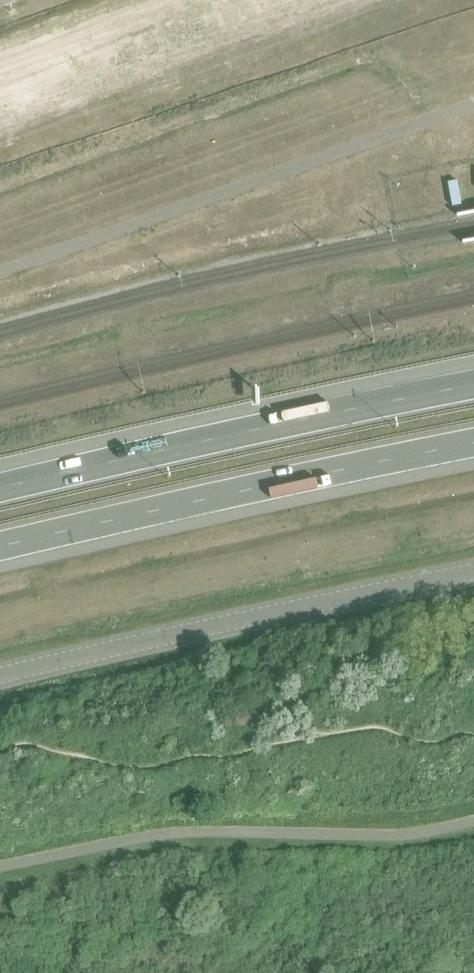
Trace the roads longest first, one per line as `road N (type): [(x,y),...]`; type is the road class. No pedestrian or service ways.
road 1 (trunk): [(0,548),(473,443)]
road 2 (trunk): [(473,384),(0,489)]
road 3 (unclassified): [(0,676),(473,573)]

